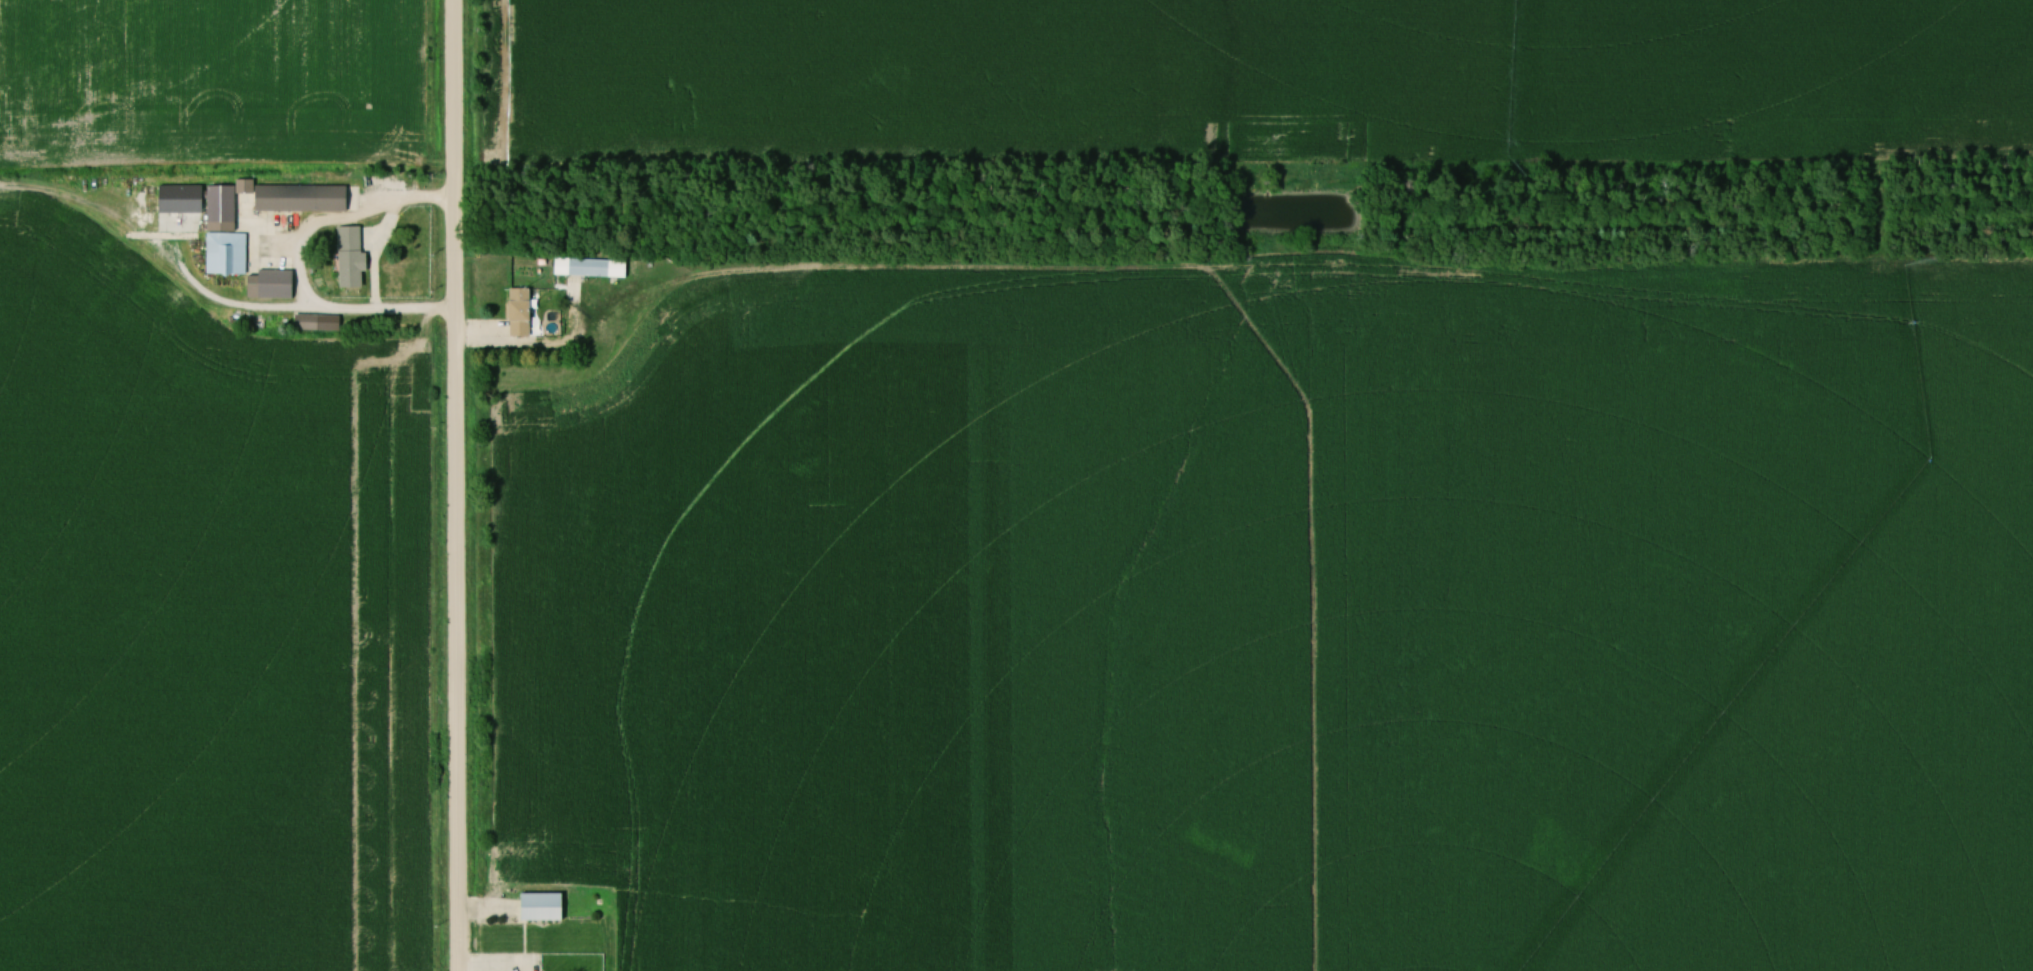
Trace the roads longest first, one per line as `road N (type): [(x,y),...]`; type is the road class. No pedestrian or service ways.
road 1 (residential): [(460,970),(456,0)]

